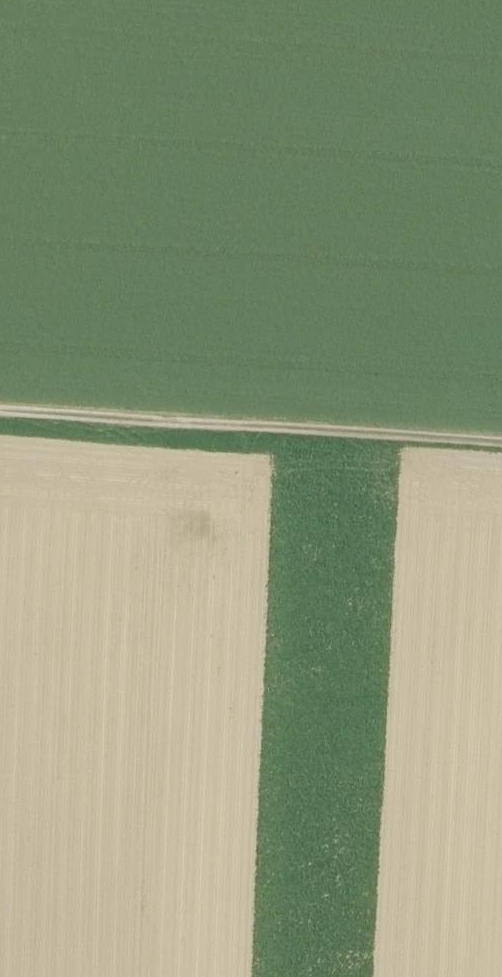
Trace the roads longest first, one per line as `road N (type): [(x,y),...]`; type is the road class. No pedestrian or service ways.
road 1 (track): [(501,443),(0,408)]

